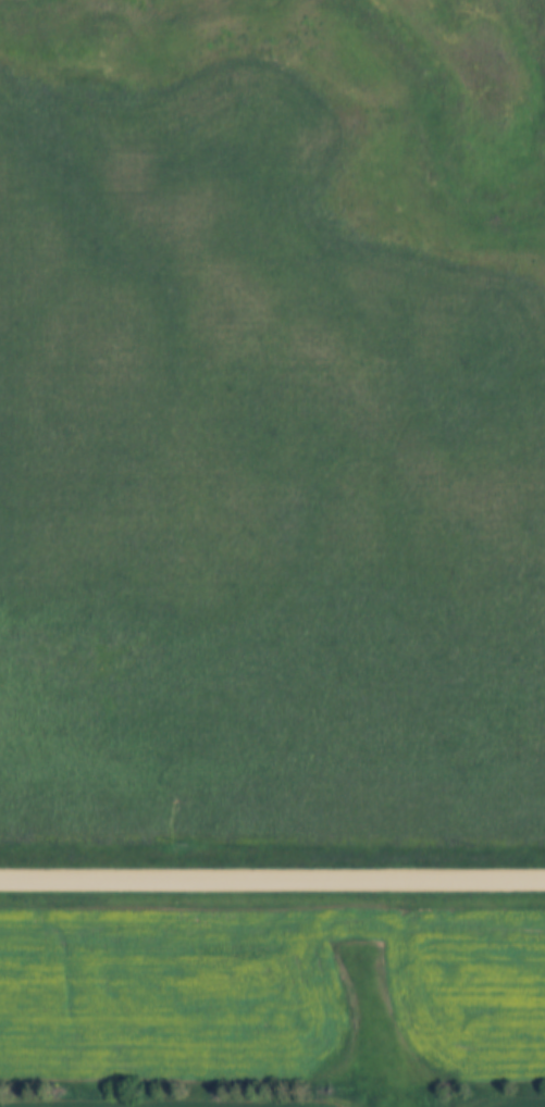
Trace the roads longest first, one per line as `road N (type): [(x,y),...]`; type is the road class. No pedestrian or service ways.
road 1 (tertiary): [(544,880),(0,881)]

